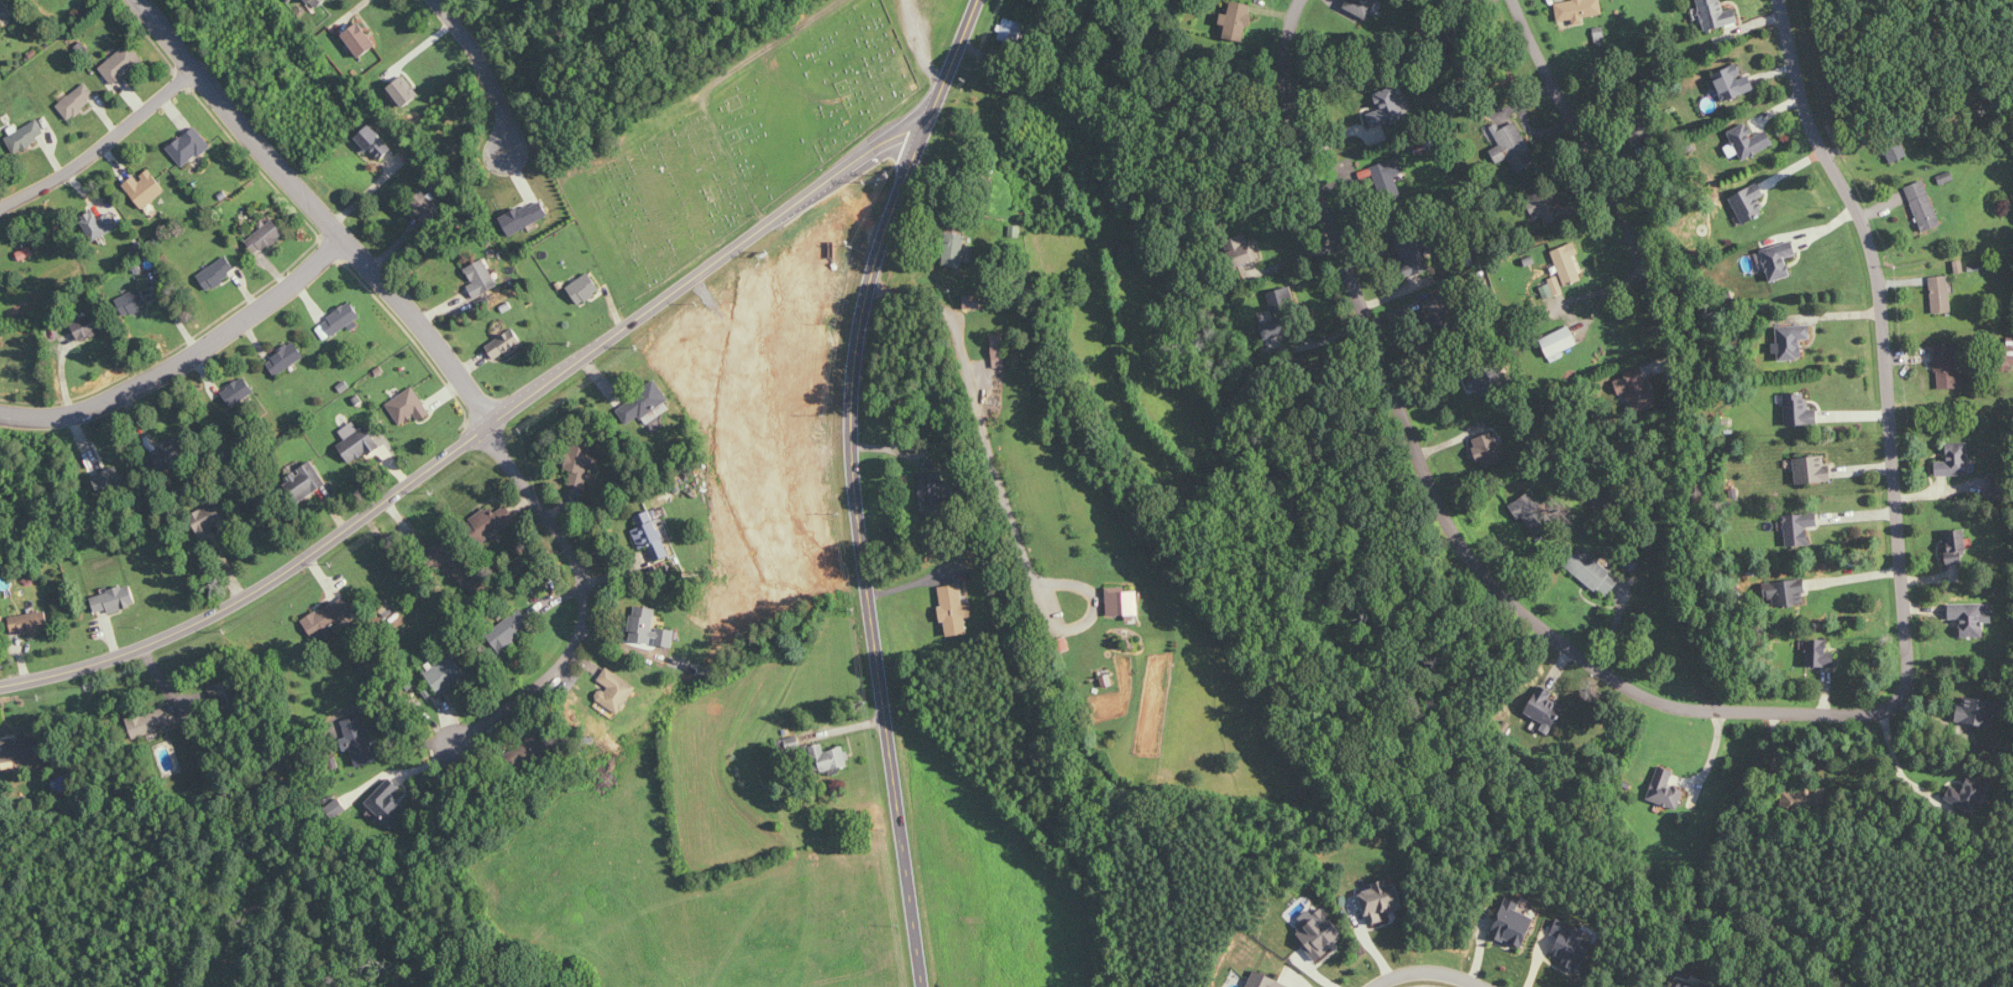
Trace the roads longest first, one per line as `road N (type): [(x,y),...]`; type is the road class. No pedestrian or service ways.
road 1 (residential): [(1296,0),(1281,61),(1298,162),(1440,533),(1473,579),(1616,682),(1682,713),(1867,720),(1894,707),(1905,686),(1867,274),(1843,197),(1812,149),(1779,0)]
road 2 (residential): [(0,690),(159,642),(241,599),(874,147),(924,126)]
road 3 (tertiary): [(923,986),(856,505),(852,403),(879,246),(977,0)]
road 4 (residential): [(491,422),(428,332),(141,0)]
road 5 (residential): [(491,422),(573,548),(584,597),(560,663),(454,745)]
road 6 (residential): [(345,238),(274,302),(98,409),(55,418),(0,413)]
road 7 (residential): [(1651,315),(1617,216),(1540,85),(1505,0)]
road 8 (residential): [(0,206),(81,163),(196,69)]
road 9 (residential): [(440,0),(509,118),(507,150)]

